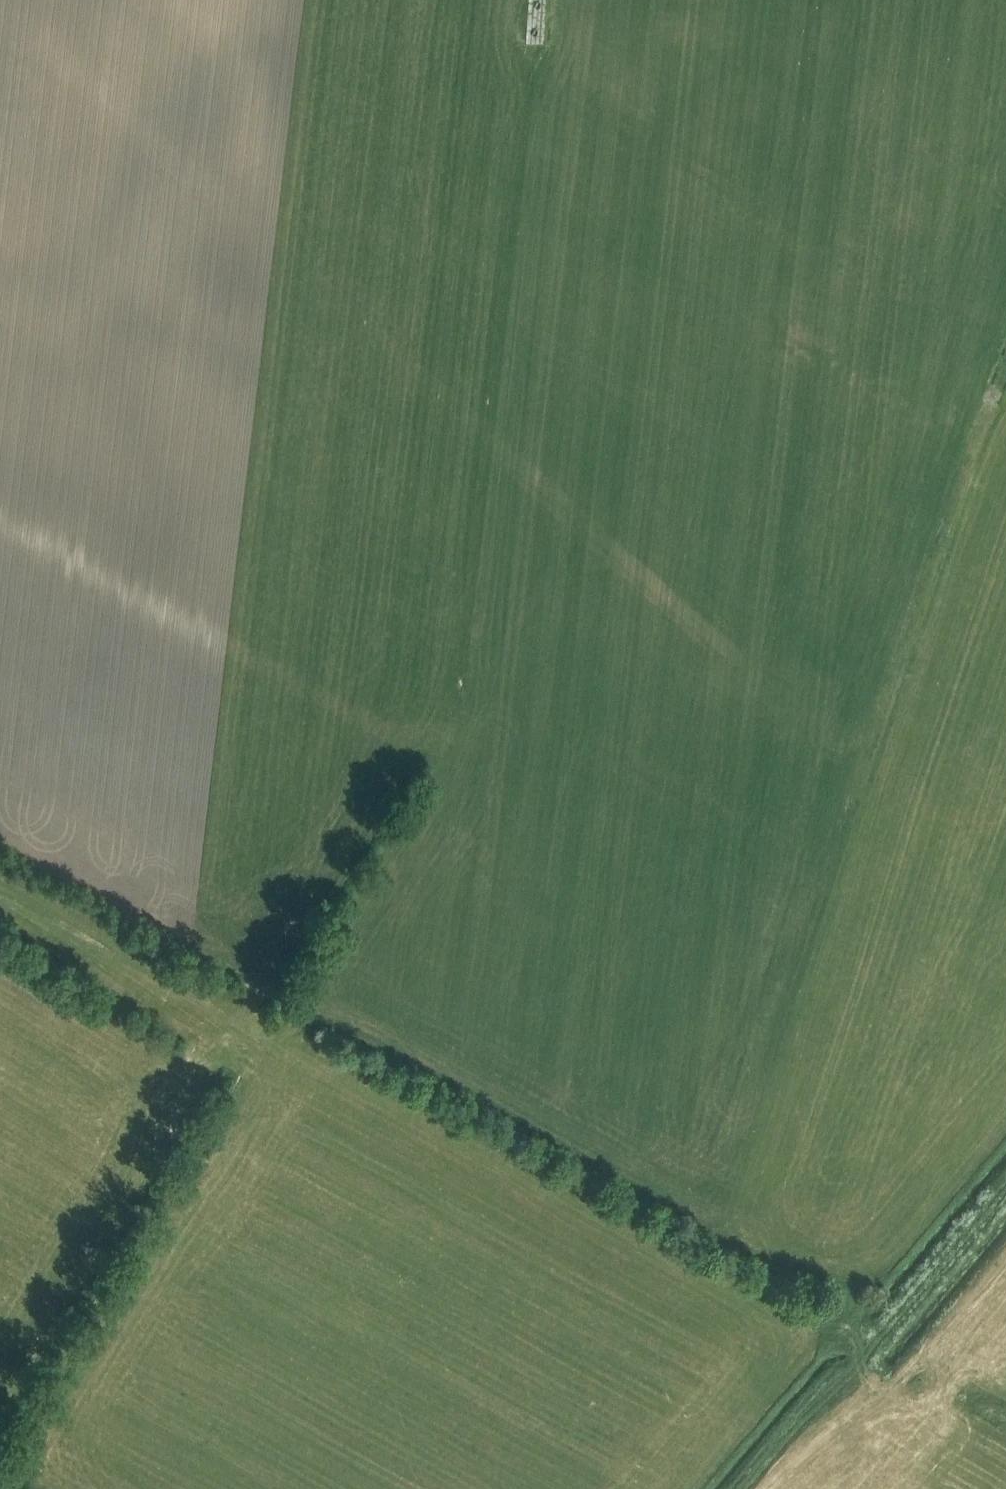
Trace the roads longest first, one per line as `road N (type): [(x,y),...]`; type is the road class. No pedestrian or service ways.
road 1 (track): [(739,1488),(853,1370),(1005,1187)]
road 2 (track): [(0,882),(254,1025)]

